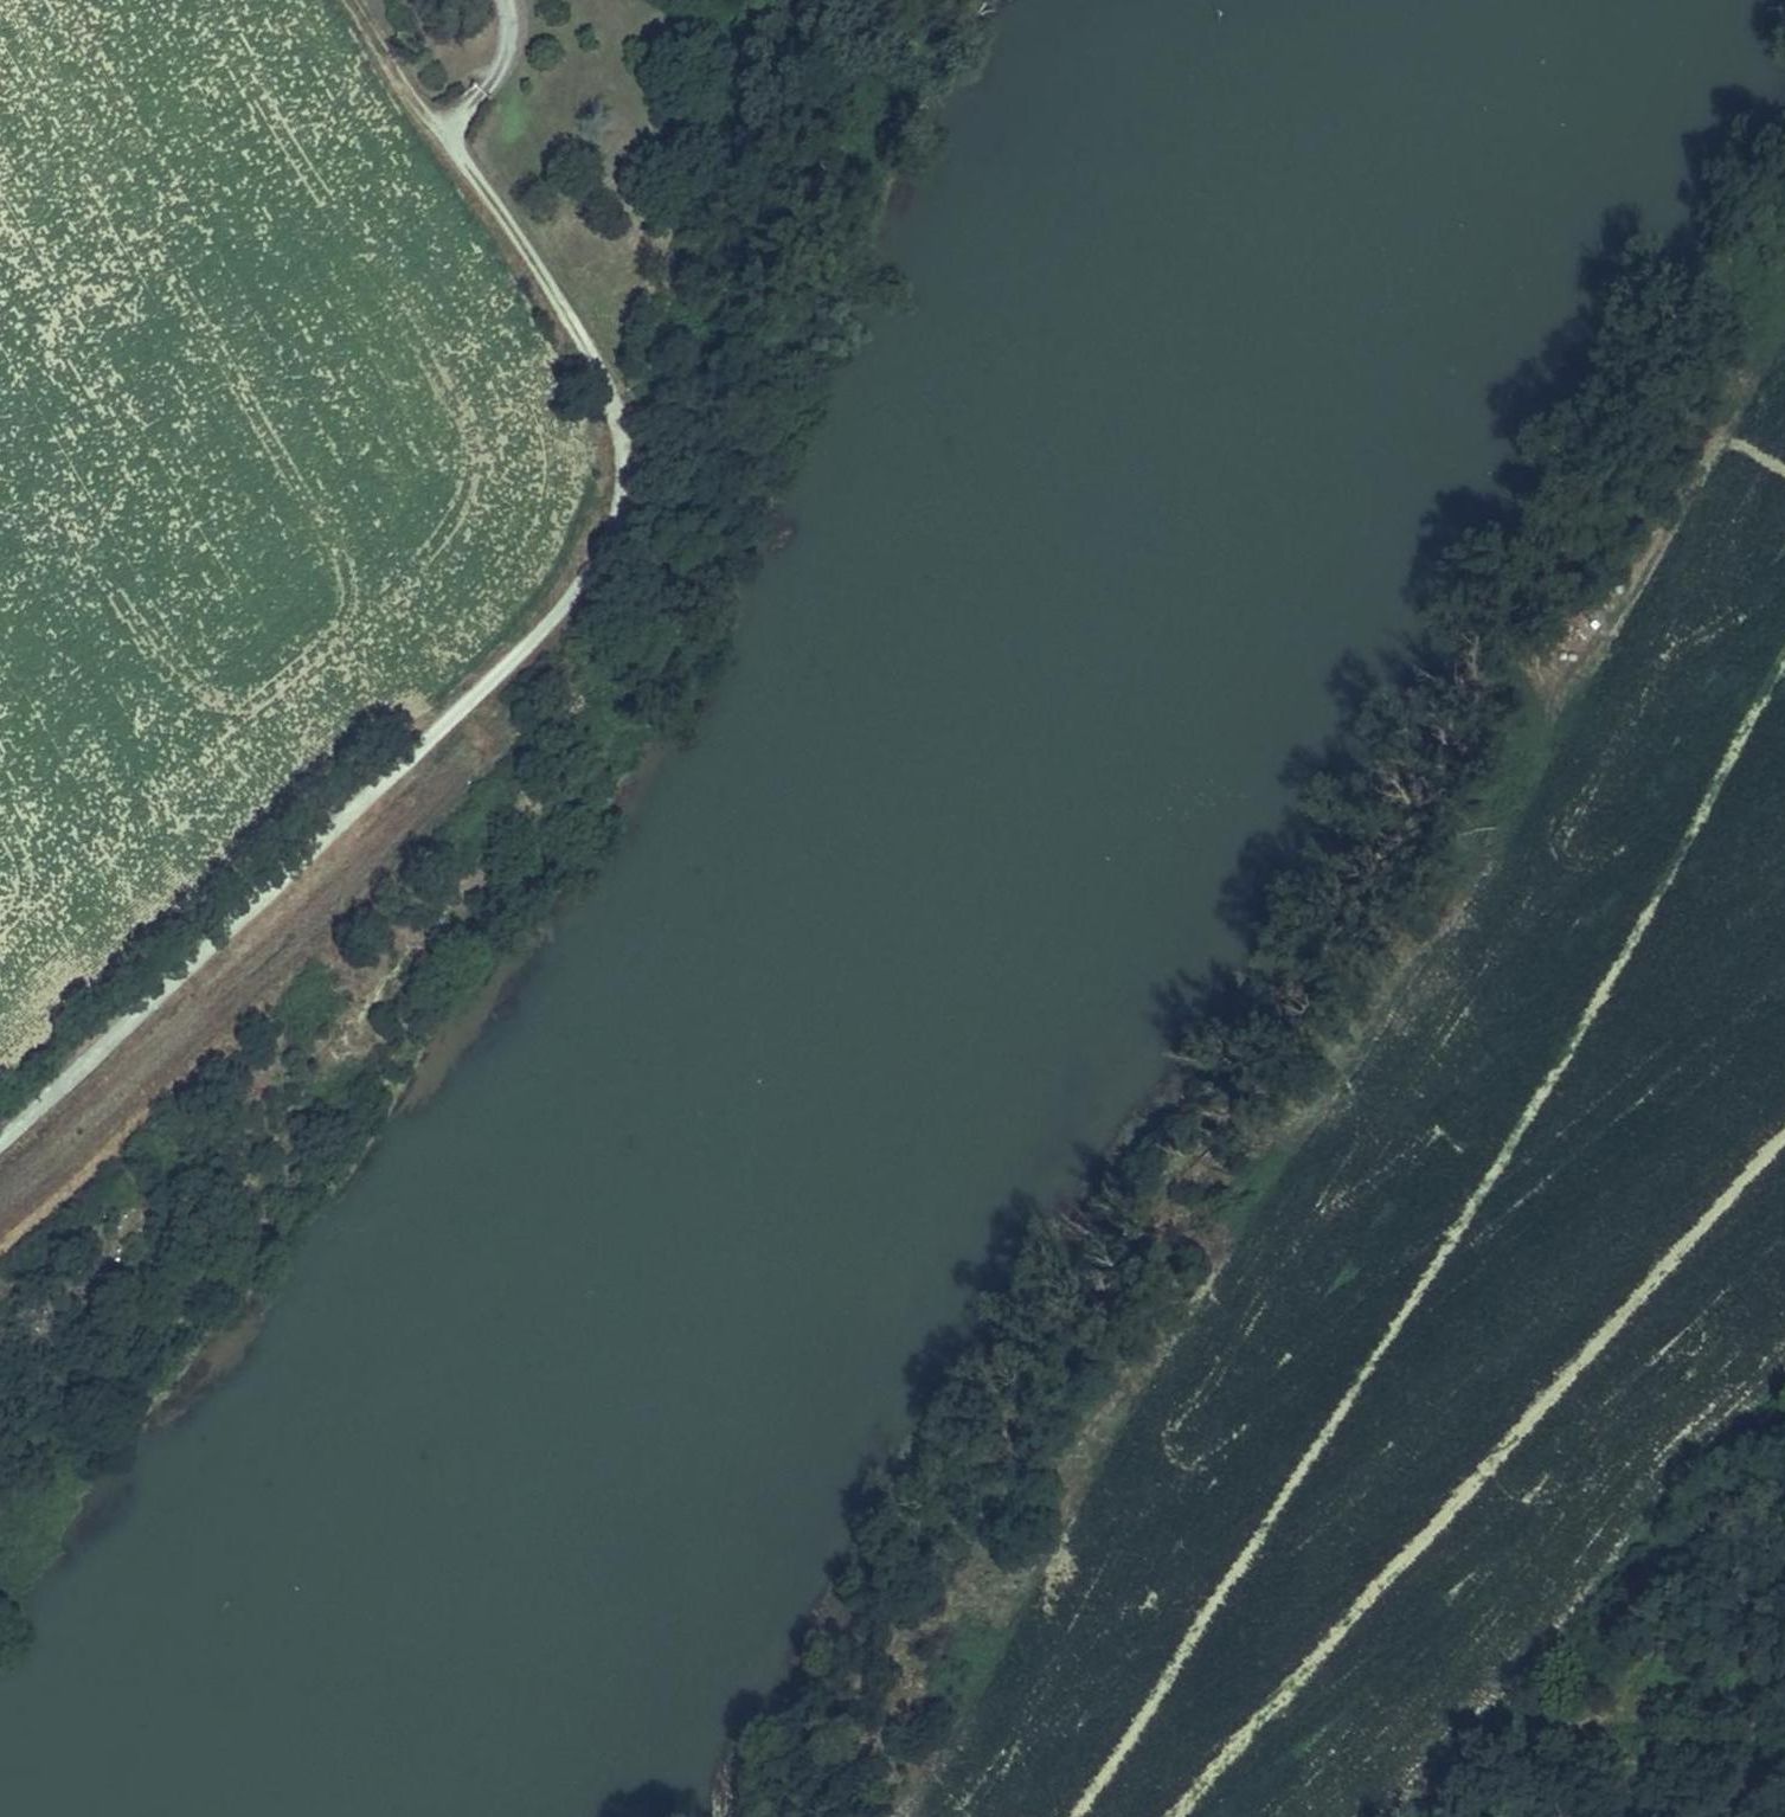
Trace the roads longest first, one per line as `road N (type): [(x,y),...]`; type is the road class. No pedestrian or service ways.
road 1 (track): [(1784,467),(1716,423),(1784,296)]
road 2 (track): [(458,143),(419,107),(354,0)]

